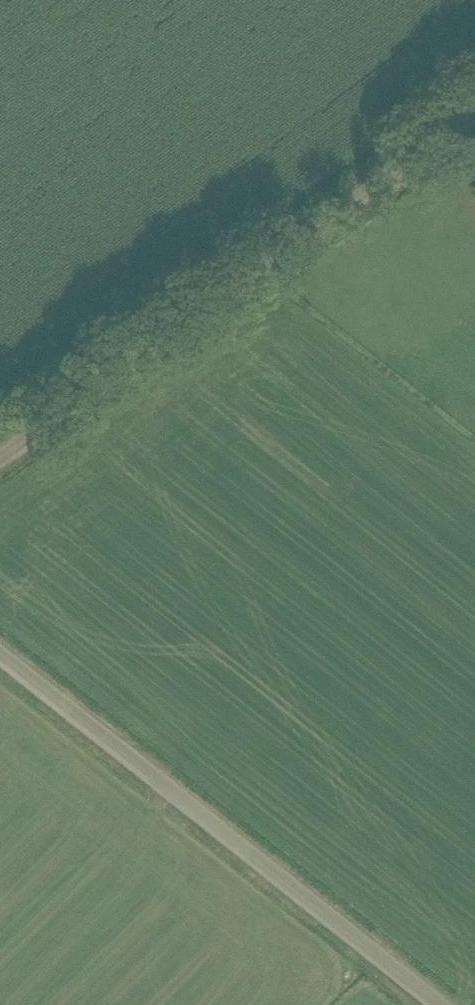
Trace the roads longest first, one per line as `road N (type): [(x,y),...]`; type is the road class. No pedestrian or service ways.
road 1 (unclassified): [(0,467),(474,120)]
road 2 (unclassified): [(439,1004),(0,651)]

